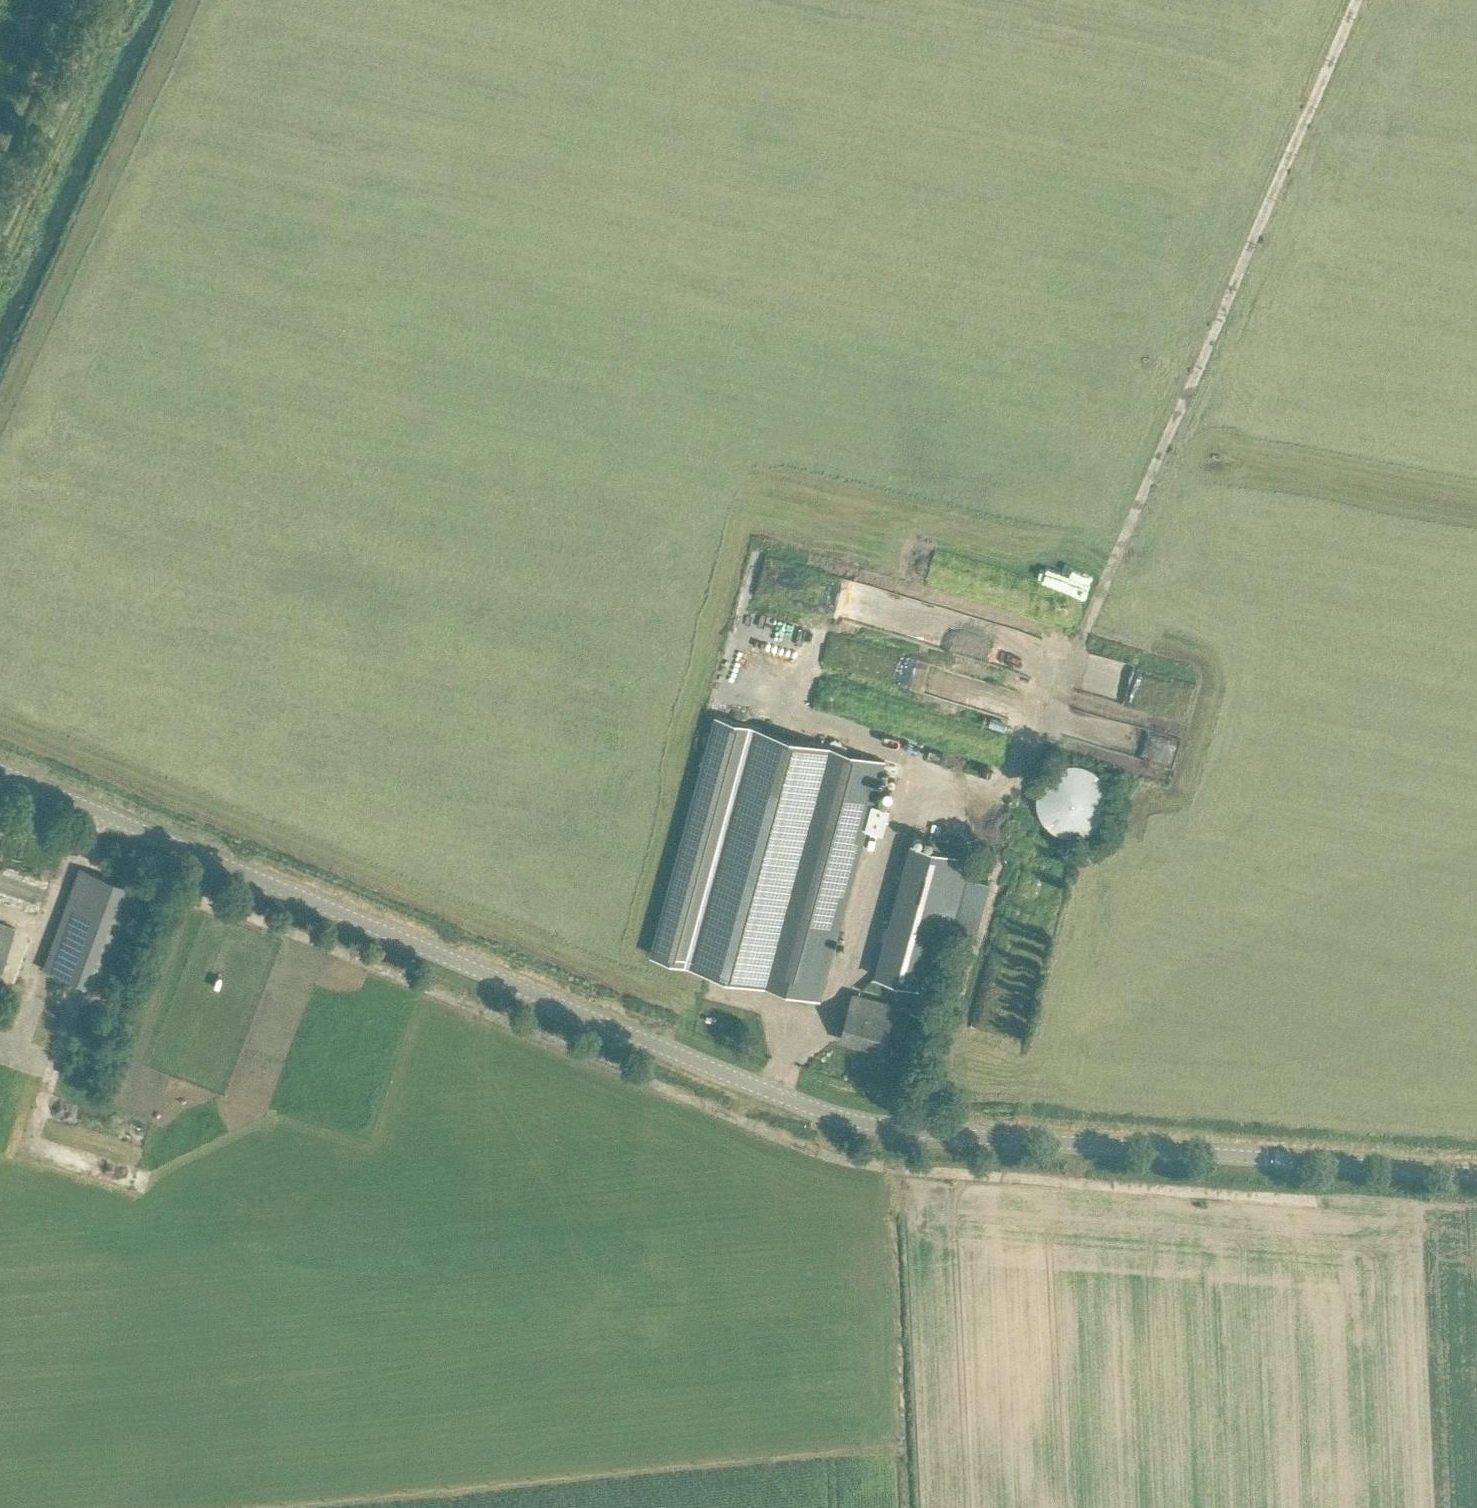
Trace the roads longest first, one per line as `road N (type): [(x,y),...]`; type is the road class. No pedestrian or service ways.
road 1 (unclassified): [(1476,1171),(924,1128),(768,1091),(0,762)]
road 2 (unclassified): [(0,243),(113,0)]

